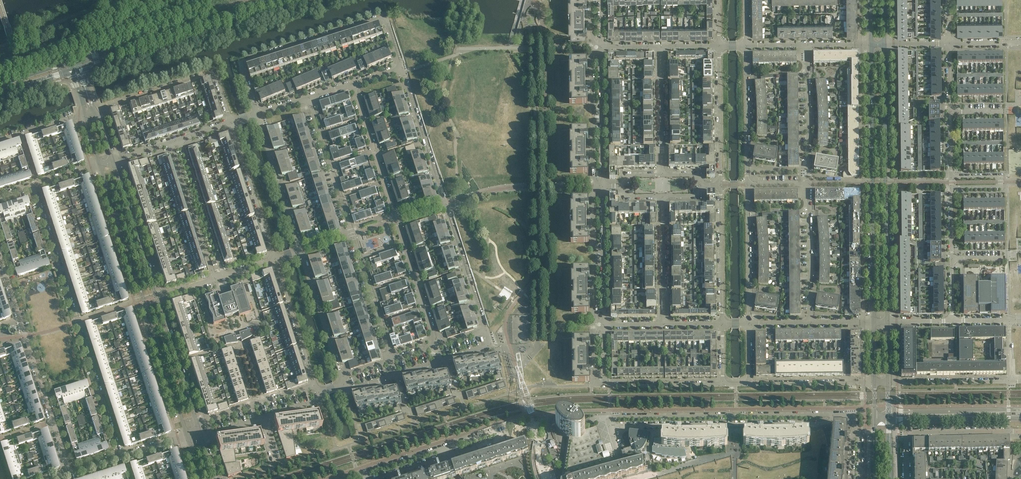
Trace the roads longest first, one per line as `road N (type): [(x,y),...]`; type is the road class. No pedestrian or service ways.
road 1 (tertiary): [(100,167),(188,437)]
road 2 (residential): [(121,457),(35,187)]
road 3 (tertiary): [(870,44),(874,323)]
road 4 (tertiary): [(887,322),(884,44)]
road 5 (residential): [(393,362),(311,99)]
road 6 (residential): [(437,347),(353,85)]
road 7 (tertiary): [(197,425),(113,163)]
road 8 (residential): [(486,330),(401,69)]
road 9 (residential): [(259,115),(242,64),(386,19),(401,69)]
road 10 (residential): [(0,258),(70,473)]
road 11 (secondary): [(79,67),(288,0)]
road 12 (secondary): [(264,0),(72,61)]
road 13 (residential): [(94,111),(213,74),(232,124)]
road 14 (residential): [(1020,431),(910,433),(907,478)]
road 15 (residential): [(216,279),(171,143)]
road 16 (residential): [(303,251),(259,115)]
road 17 (residential): [(224,276),(180,141)]
road 18 (residential): [(232,124),(276,259)]
road 19 (residential): [(721,184),(722,324)]
road 20 (residential): [(749,324),(747,185)]
road 21 (residential): [(811,323),(810,184)]
road 22 (residential): [(719,46),(721,184)]
road 23 (residential): [(810,184),(808,46)]
road 24 (residential): [(747,185),(746,47)]
road 25 (residential): [(448,457),(507,437),(509,429),(446,448)]
road 26 (residential): [(276,259),(314,387)]
road 27 (residential): [(343,377),(303,251)]
road 28 (tertiary): [(889,419),(1020,417)]
road 29 (tertiary): [(1020,410),(889,412)]
road 30 (residential): [(662,175),(661,47)]
road 31 (residential): [(664,324),(662,197)]
road 32 (residential): [(736,416),(610,418)]
road 33 (residential): [(610,426),(736,424)]
road 34 (residential): [(887,384),(1010,381)]
road 35 (residential): [(314,387),(197,425)]
road 36 (residential): [(874,383),(751,384)]

